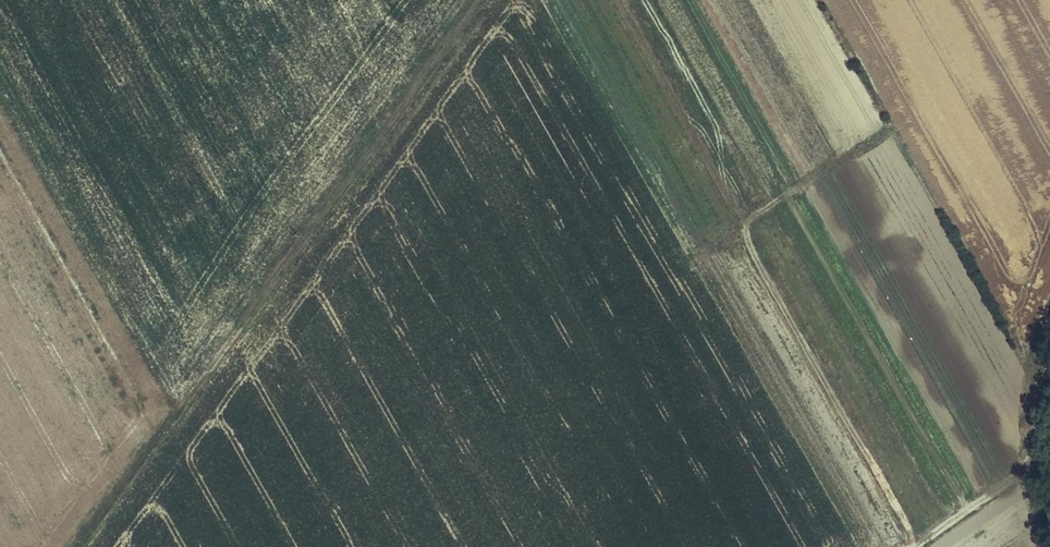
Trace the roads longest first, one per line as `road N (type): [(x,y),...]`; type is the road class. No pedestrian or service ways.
road 1 (track): [(478,0),(74,546)]

